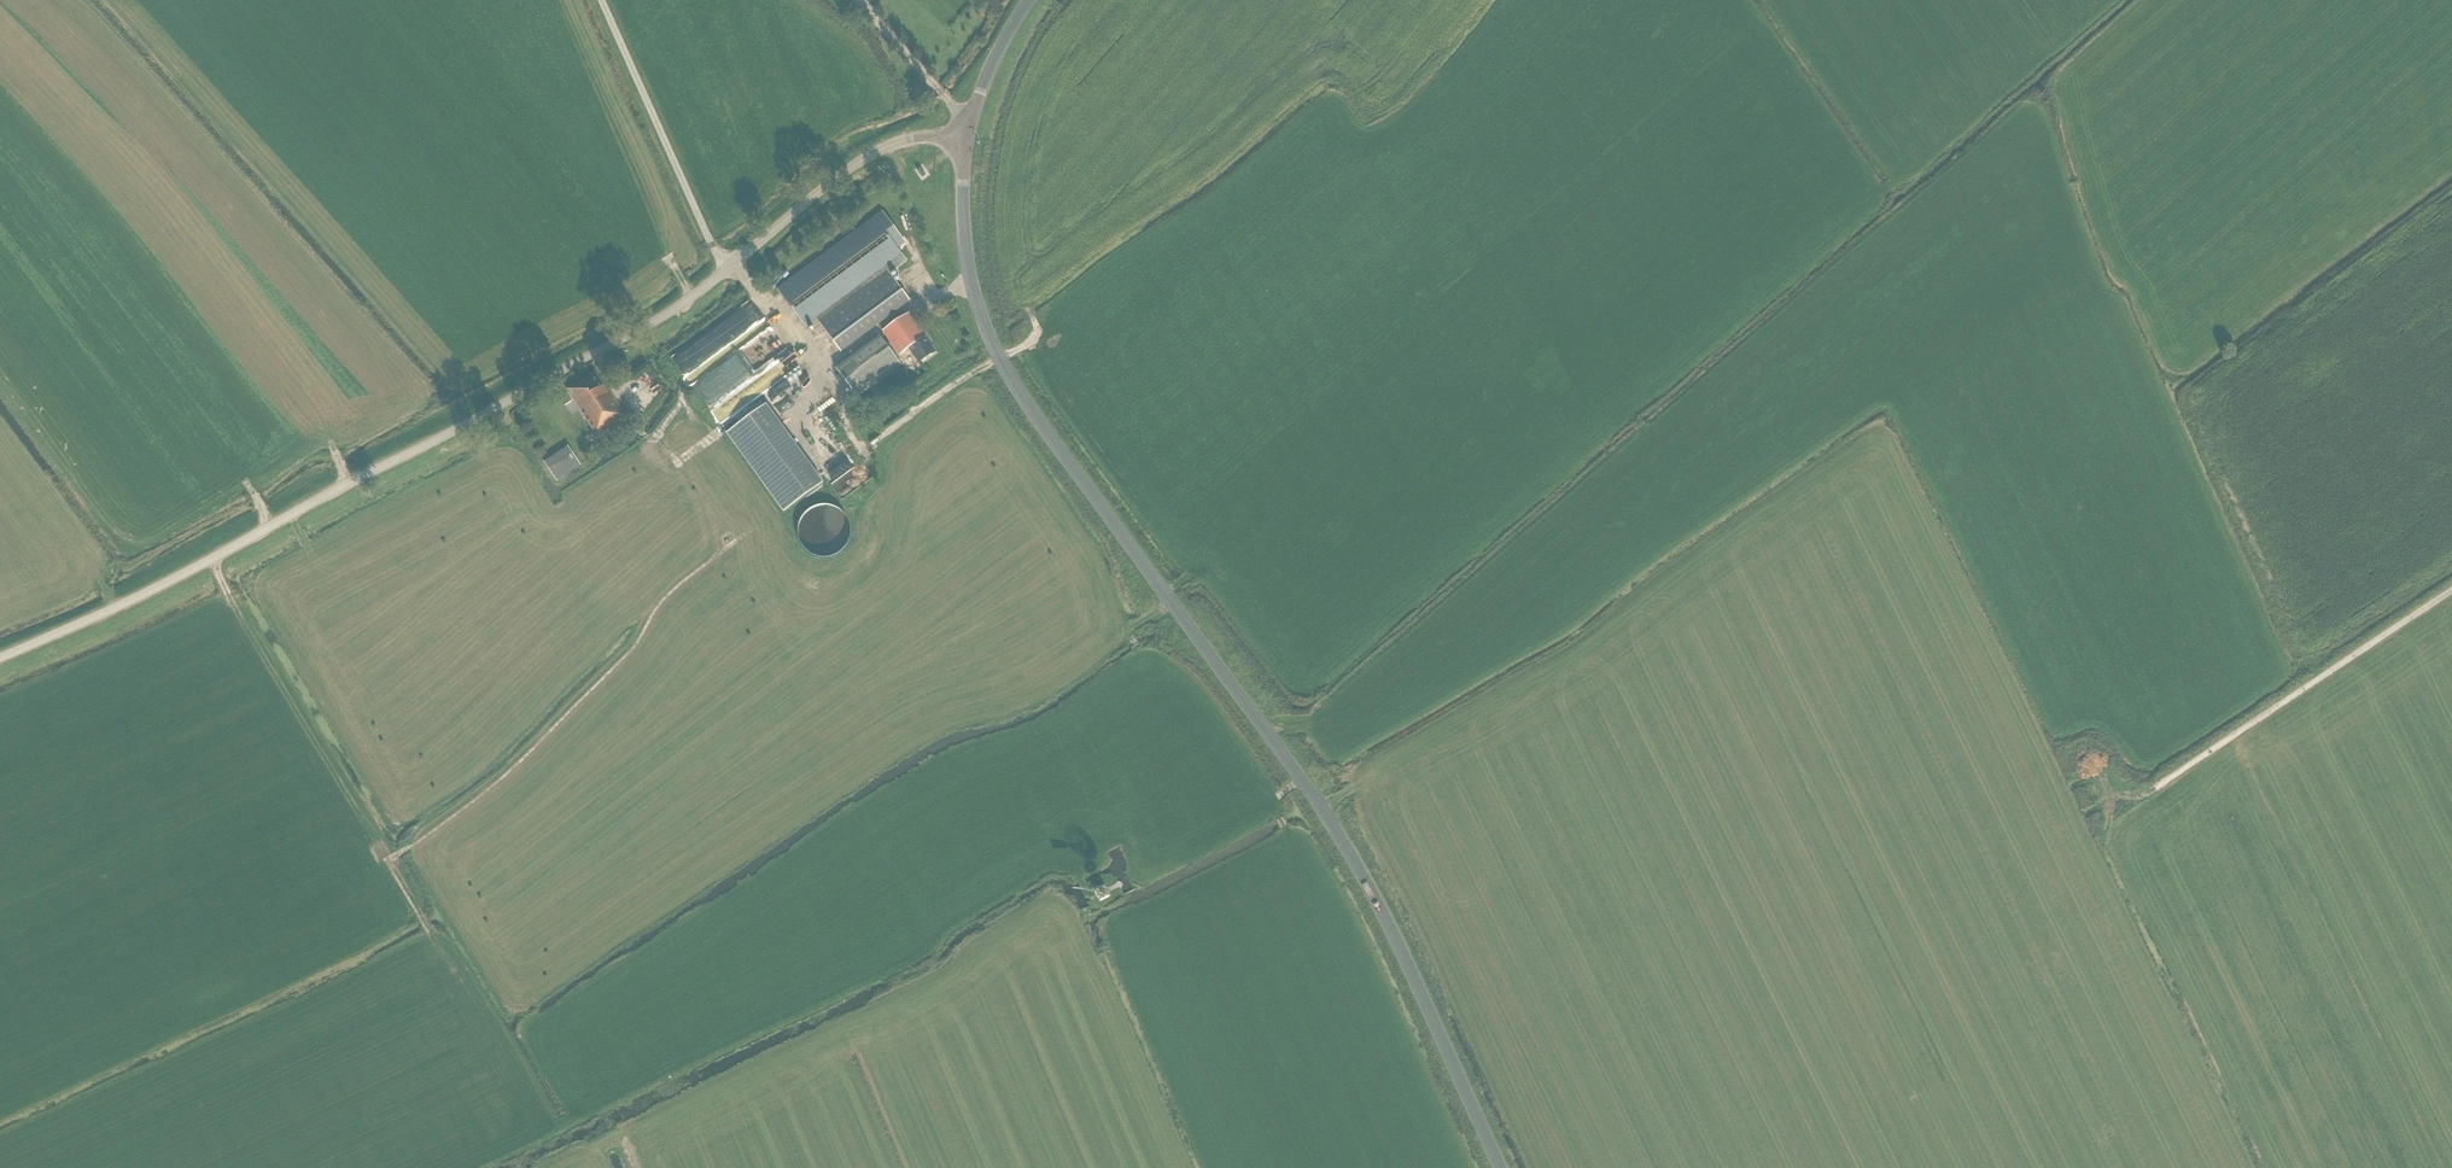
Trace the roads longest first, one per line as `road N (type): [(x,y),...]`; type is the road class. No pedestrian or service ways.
road 1 (tertiary): [(1500,1167),(1352,858),(1000,360),(965,244),(967,141)]
road 2 (tertiary): [(0,659),(147,593),(478,419),(637,332),(728,269)]
road 3 (unclassified): [(728,269),(601,0)]
road 4 (tertiary): [(728,269),(873,154),(911,139),(967,141)]
road 5 (tertiary): [(967,141),(990,70),(1030,0)]

